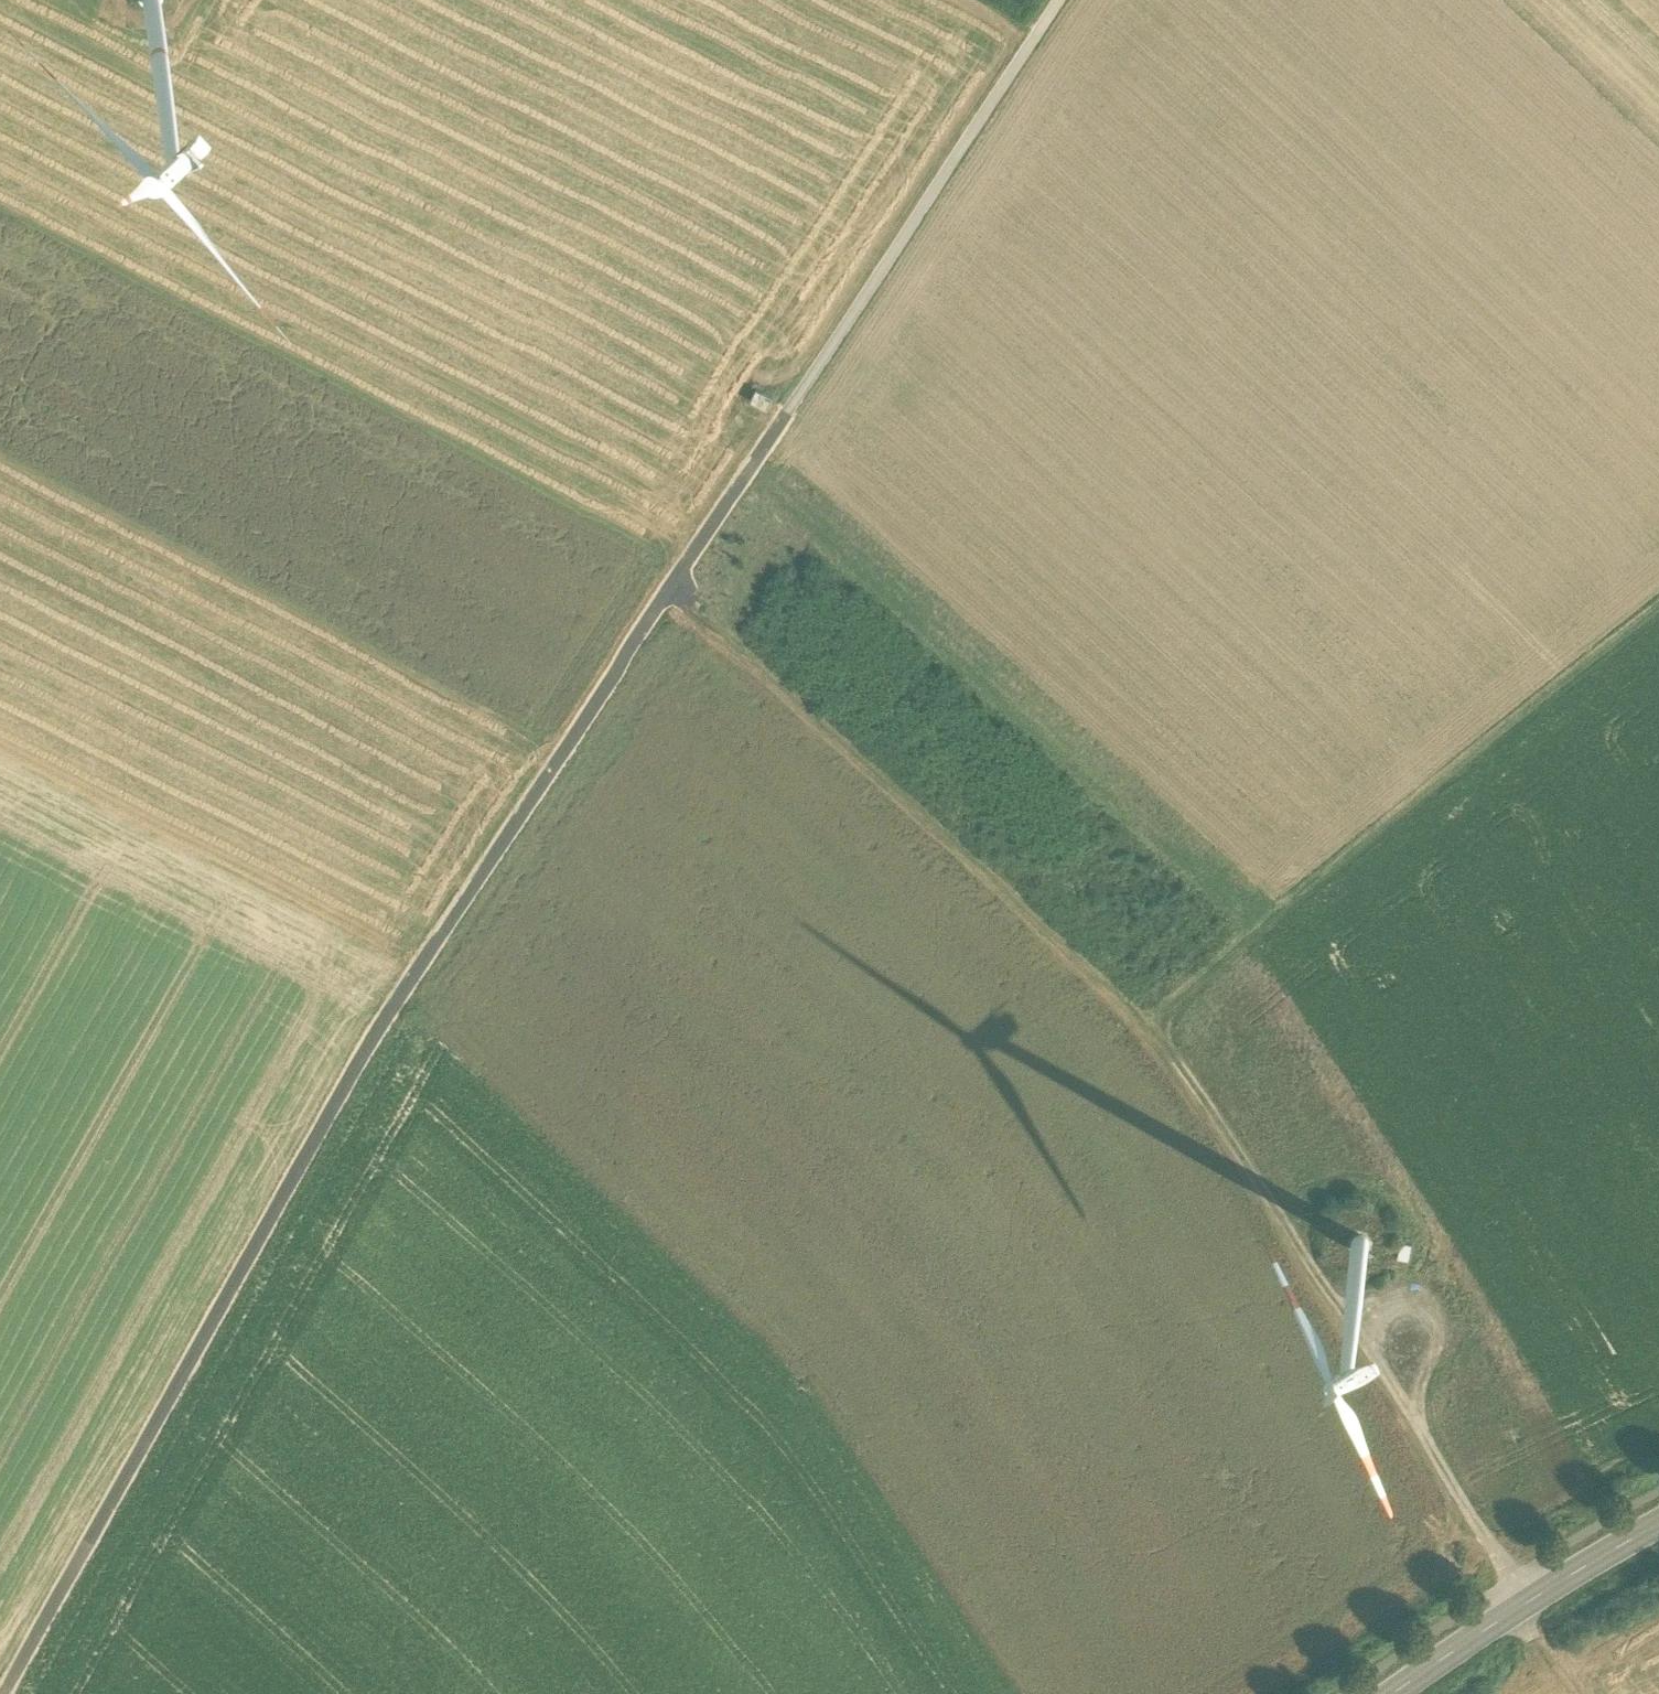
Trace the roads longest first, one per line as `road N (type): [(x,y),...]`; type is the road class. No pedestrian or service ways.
road 1 (track): [(12,1693),(390,1018),(1064,0)]
road 2 (track): [(677,587),(1139,1018),(1658,611)]
road 3 (track): [(1527,1612),(1386,1383),(1380,1327),(1398,1310),(1420,1307),(1433,1343),(1418,1417)]
road 4 (track): [(1139,1018),(1386,1383)]
road 5 (secondary): [(1407,1693),(1658,1532)]

